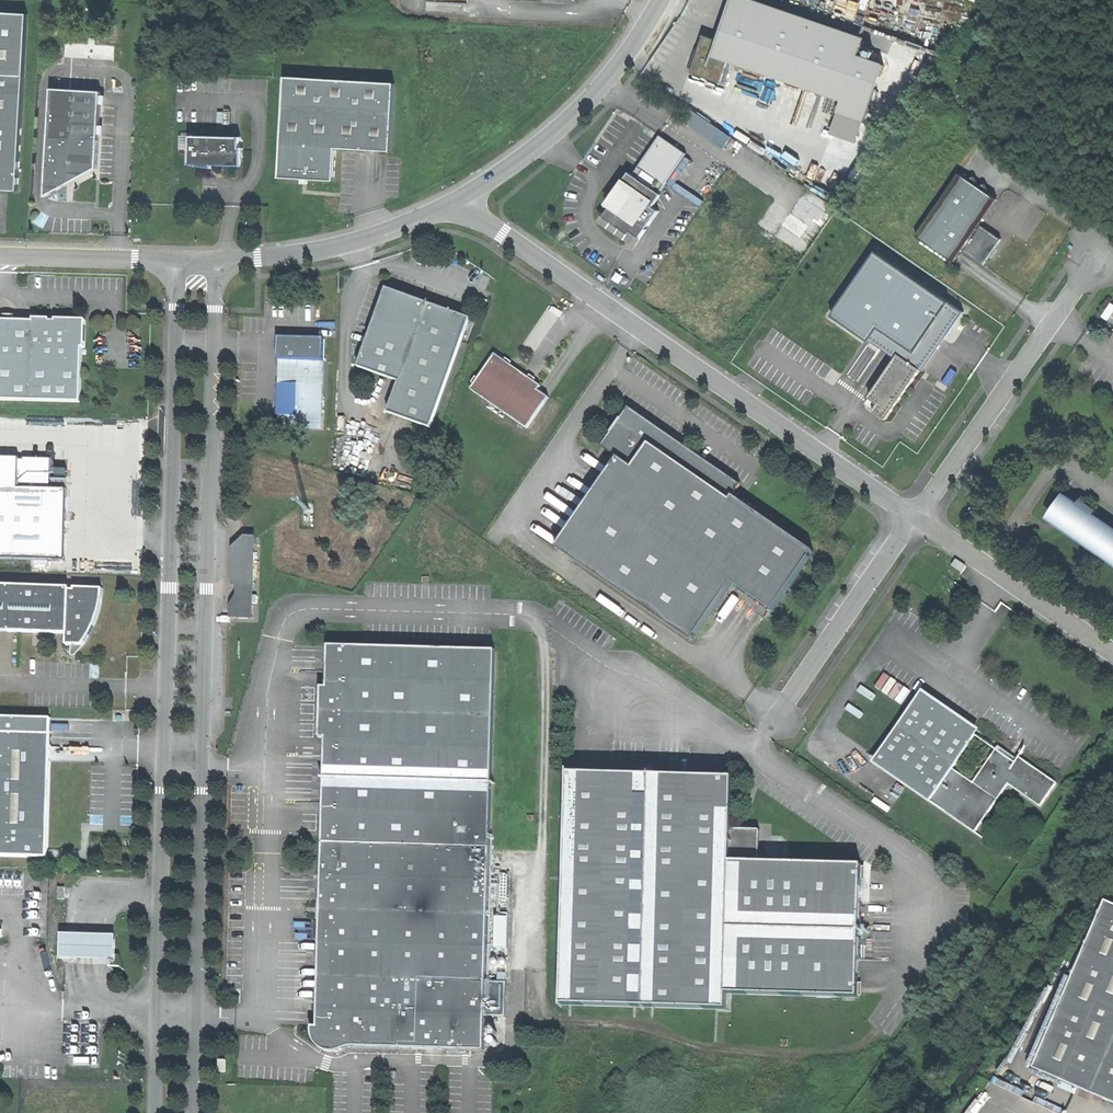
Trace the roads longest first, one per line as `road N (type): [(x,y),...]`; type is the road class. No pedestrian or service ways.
road 1 (residential): [(174,261),(156,1112)]
road 2 (residential): [(195,1112),(220,570),(216,262)]
road 3 (residential): [(462,198),(914,517)]
road 4 (track): [(522,1023),(619,1023),(710,1051),(844,1052),(871,1039)]
road 5 (residential): [(1103,250),(914,517)]
road 6 (residential): [(462,198),(536,150),(603,87),(661,0)]
road 7 (residential): [(216,262),(312,252),(462,198)]
road 8 (residential): [(914,517),(775,718)]
road 9 (residential): [(914,517),(1112,652)]
road 10 (residential): [(0,257),(174,261)]

